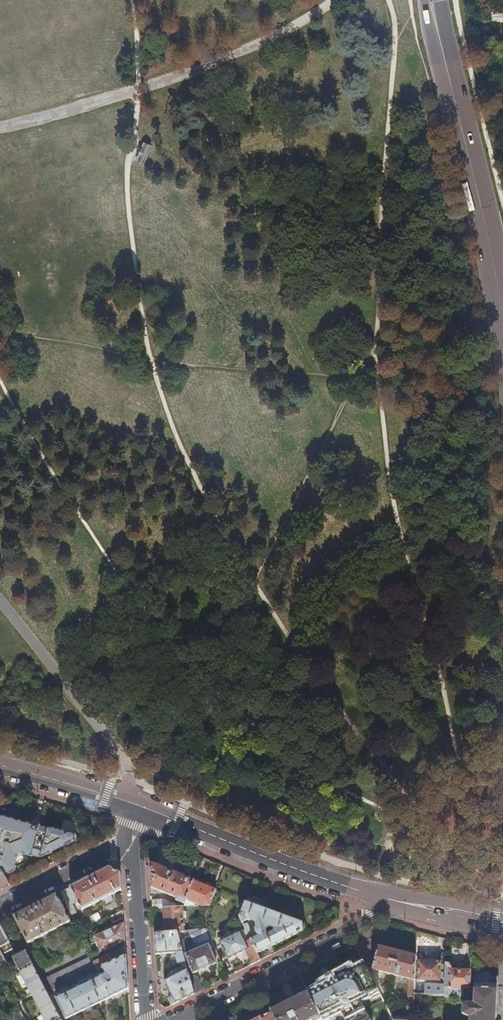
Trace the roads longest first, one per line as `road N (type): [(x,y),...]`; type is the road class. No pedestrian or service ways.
road 1 (secondary): [(435,0),(502,326)]
road 2 (tertiary): [(386,898),(142,808)]
road 3 (residential): [(175,1019),(379,916),(386,898)]
road 4 (residential): [(147,1019),(134,853)]
road 5 (tertiary): [(142,808),(0,764)]
road 6 (residential): [(120,845),(0,908)]
road 7 (tertiary): [(502,924),(386,898)]

